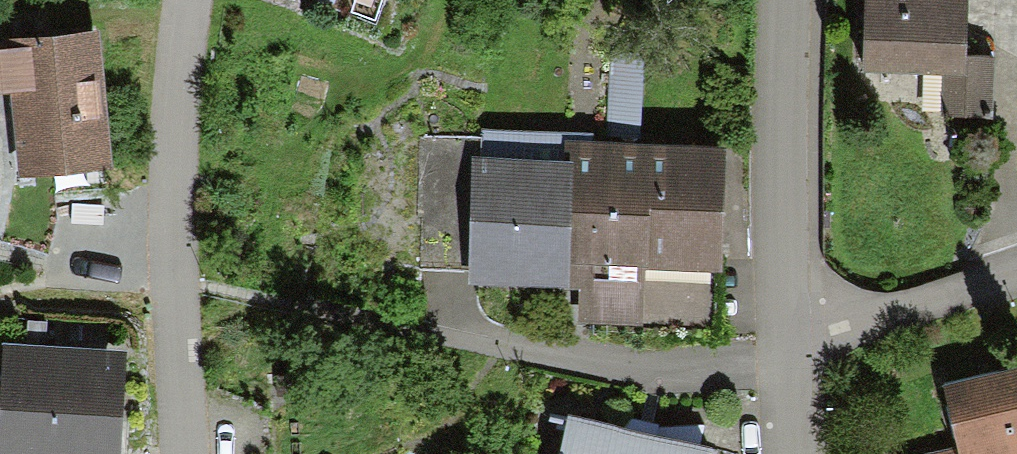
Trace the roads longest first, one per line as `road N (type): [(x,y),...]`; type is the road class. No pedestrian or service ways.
road 1 (residential): [(183,453),(171,289),(185,0)]
road 2 (residential): [(780,318),(785,0)]
road 3 (residential): [(780,318),(841,320),(1016,267)]
road 4 (residential): [(786,453),(780,318)]

